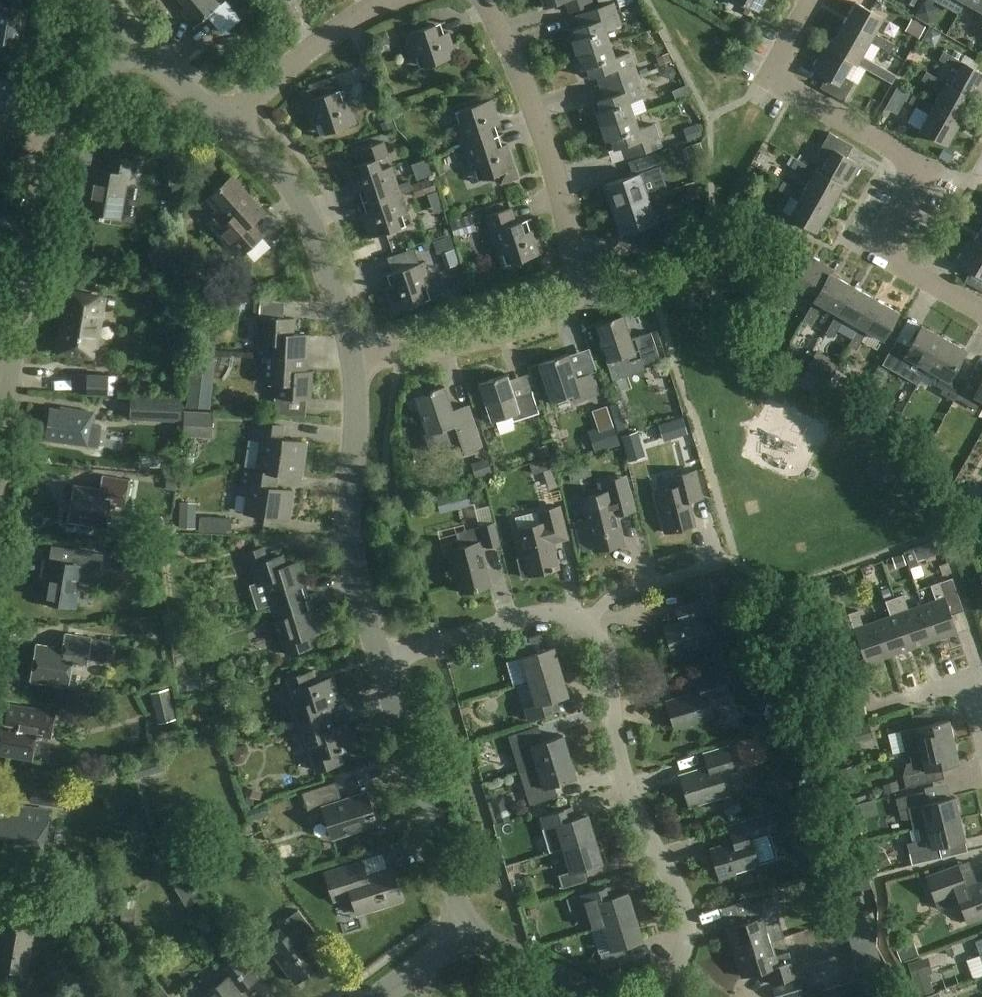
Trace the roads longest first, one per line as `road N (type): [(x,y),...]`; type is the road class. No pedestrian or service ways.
road 1 (residential): [(359,365),(532,323),(578,289),(567,211),(537,114),(480,0)]
road 2 (residential): [(981,309),(886,254),(880,241),(912,186),(907,152),(781,82),(779,63),(814,0)]
road 3 (unclassified): [(0,444),(56,143),(132,41)]
road 4 (residential): [(659,996),(683,949),(681,889),(632,805),(605,646),(590,627)]
road 5 (residential): [(359,365),(346,540),(380,664)]
road 6 (residential): [(380,664),(464,932)]
road 7 (residential): [(232,122),(263,145),(299,203),(359,365)]
road 8 (residential): [(590,627),(552,611),(526,614),(380,664)]
road 9 (residential): [(389,0),(315,43),(232,122)]
road 10 (residential): [(590,627),(614,597),(735,560)]
road 11 (residential): [(464,932),(607,996)]
road 12 (residential): [(132,41),(232,122)]

